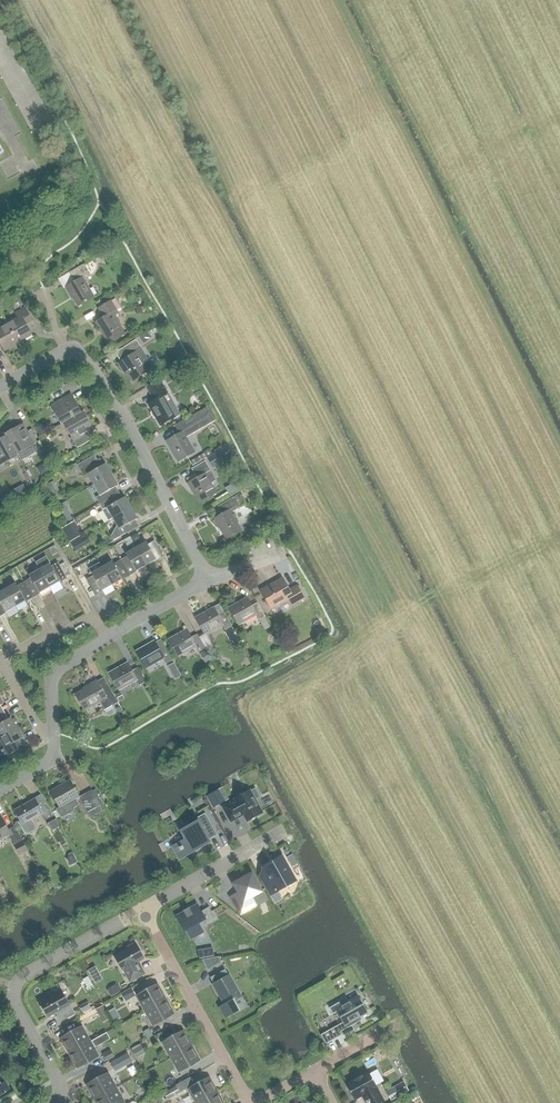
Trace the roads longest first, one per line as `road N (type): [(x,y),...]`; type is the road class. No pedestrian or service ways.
road 1 (residential): [(66,351),(81,355),(111,396),(206,582)]
road 2 (residential): [(143,911),(246,1102)]
road 3 (residential): [(143,911),(285,830)]
road 4 (residential): [(15,987),(143,911)]
road 5 (residential): [(54,747),(52,667),(106,637)]
road 6 (residential): [(2,658),(92,616),(106,637)]
road 7 (residential): [(15,987),(16,1004),(67,1098)]

